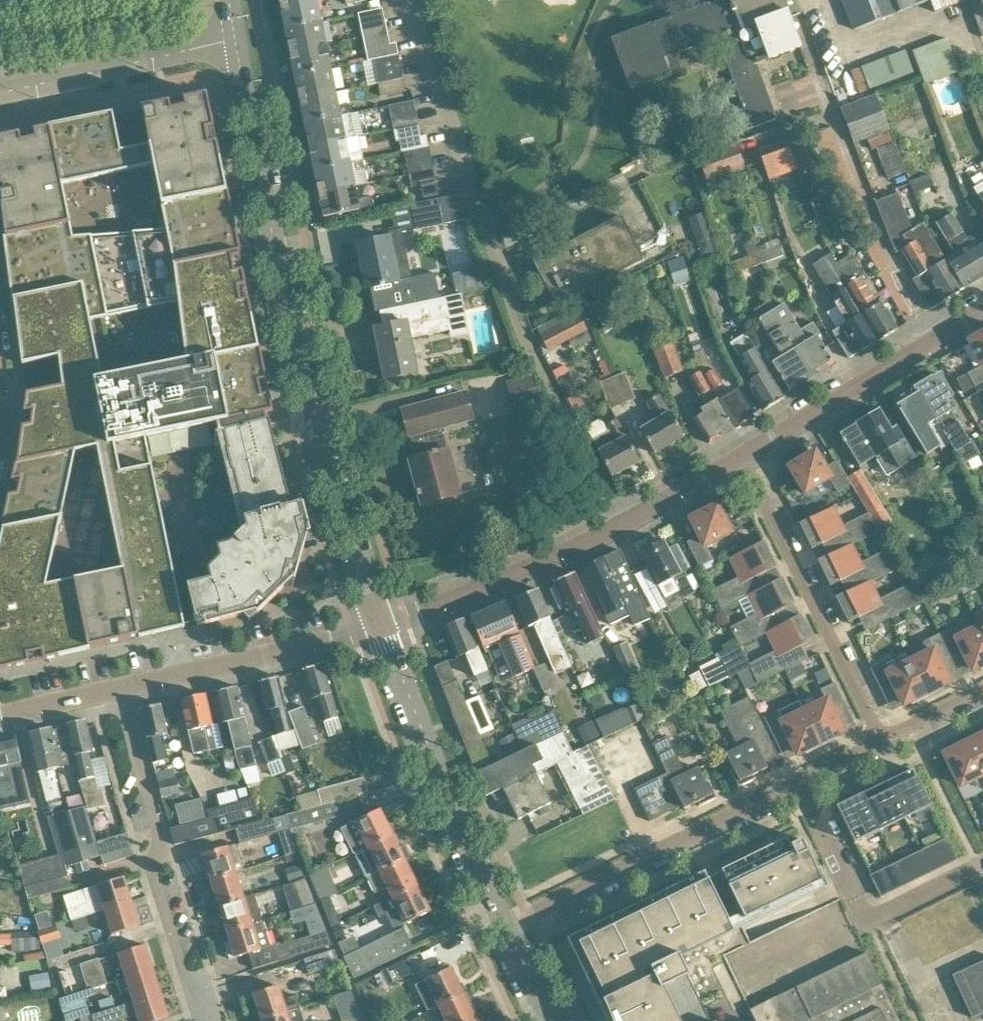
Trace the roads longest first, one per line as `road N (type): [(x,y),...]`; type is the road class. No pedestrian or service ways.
road 1 (tertiary): [(381,627),(305,381),(234,40)]
road 2 (unclassified): [(412,0),(526,337),(620,525)]
road 3 (residential): [(505,925),(885,739)]
road 4 (residential): [(217,1020),(185,974),(153,878),(159,836),(119,689)]
road 5 (tertiary): [(505,925),(381,627)]
road 6 (residential): [(885,739),(741,456)]
road 7 (residential): [(741,456),(982,310)]
road 8 (residential): [(119,689),(381,627)]
road 9 (residential): [(381,627),(620,525)]
road 10 (tertiary): [(0,92),(234,40)]
road 11 (residential): [(620,525),(741,456)]
road 12 (residential): [(0,715),(119,689)]

